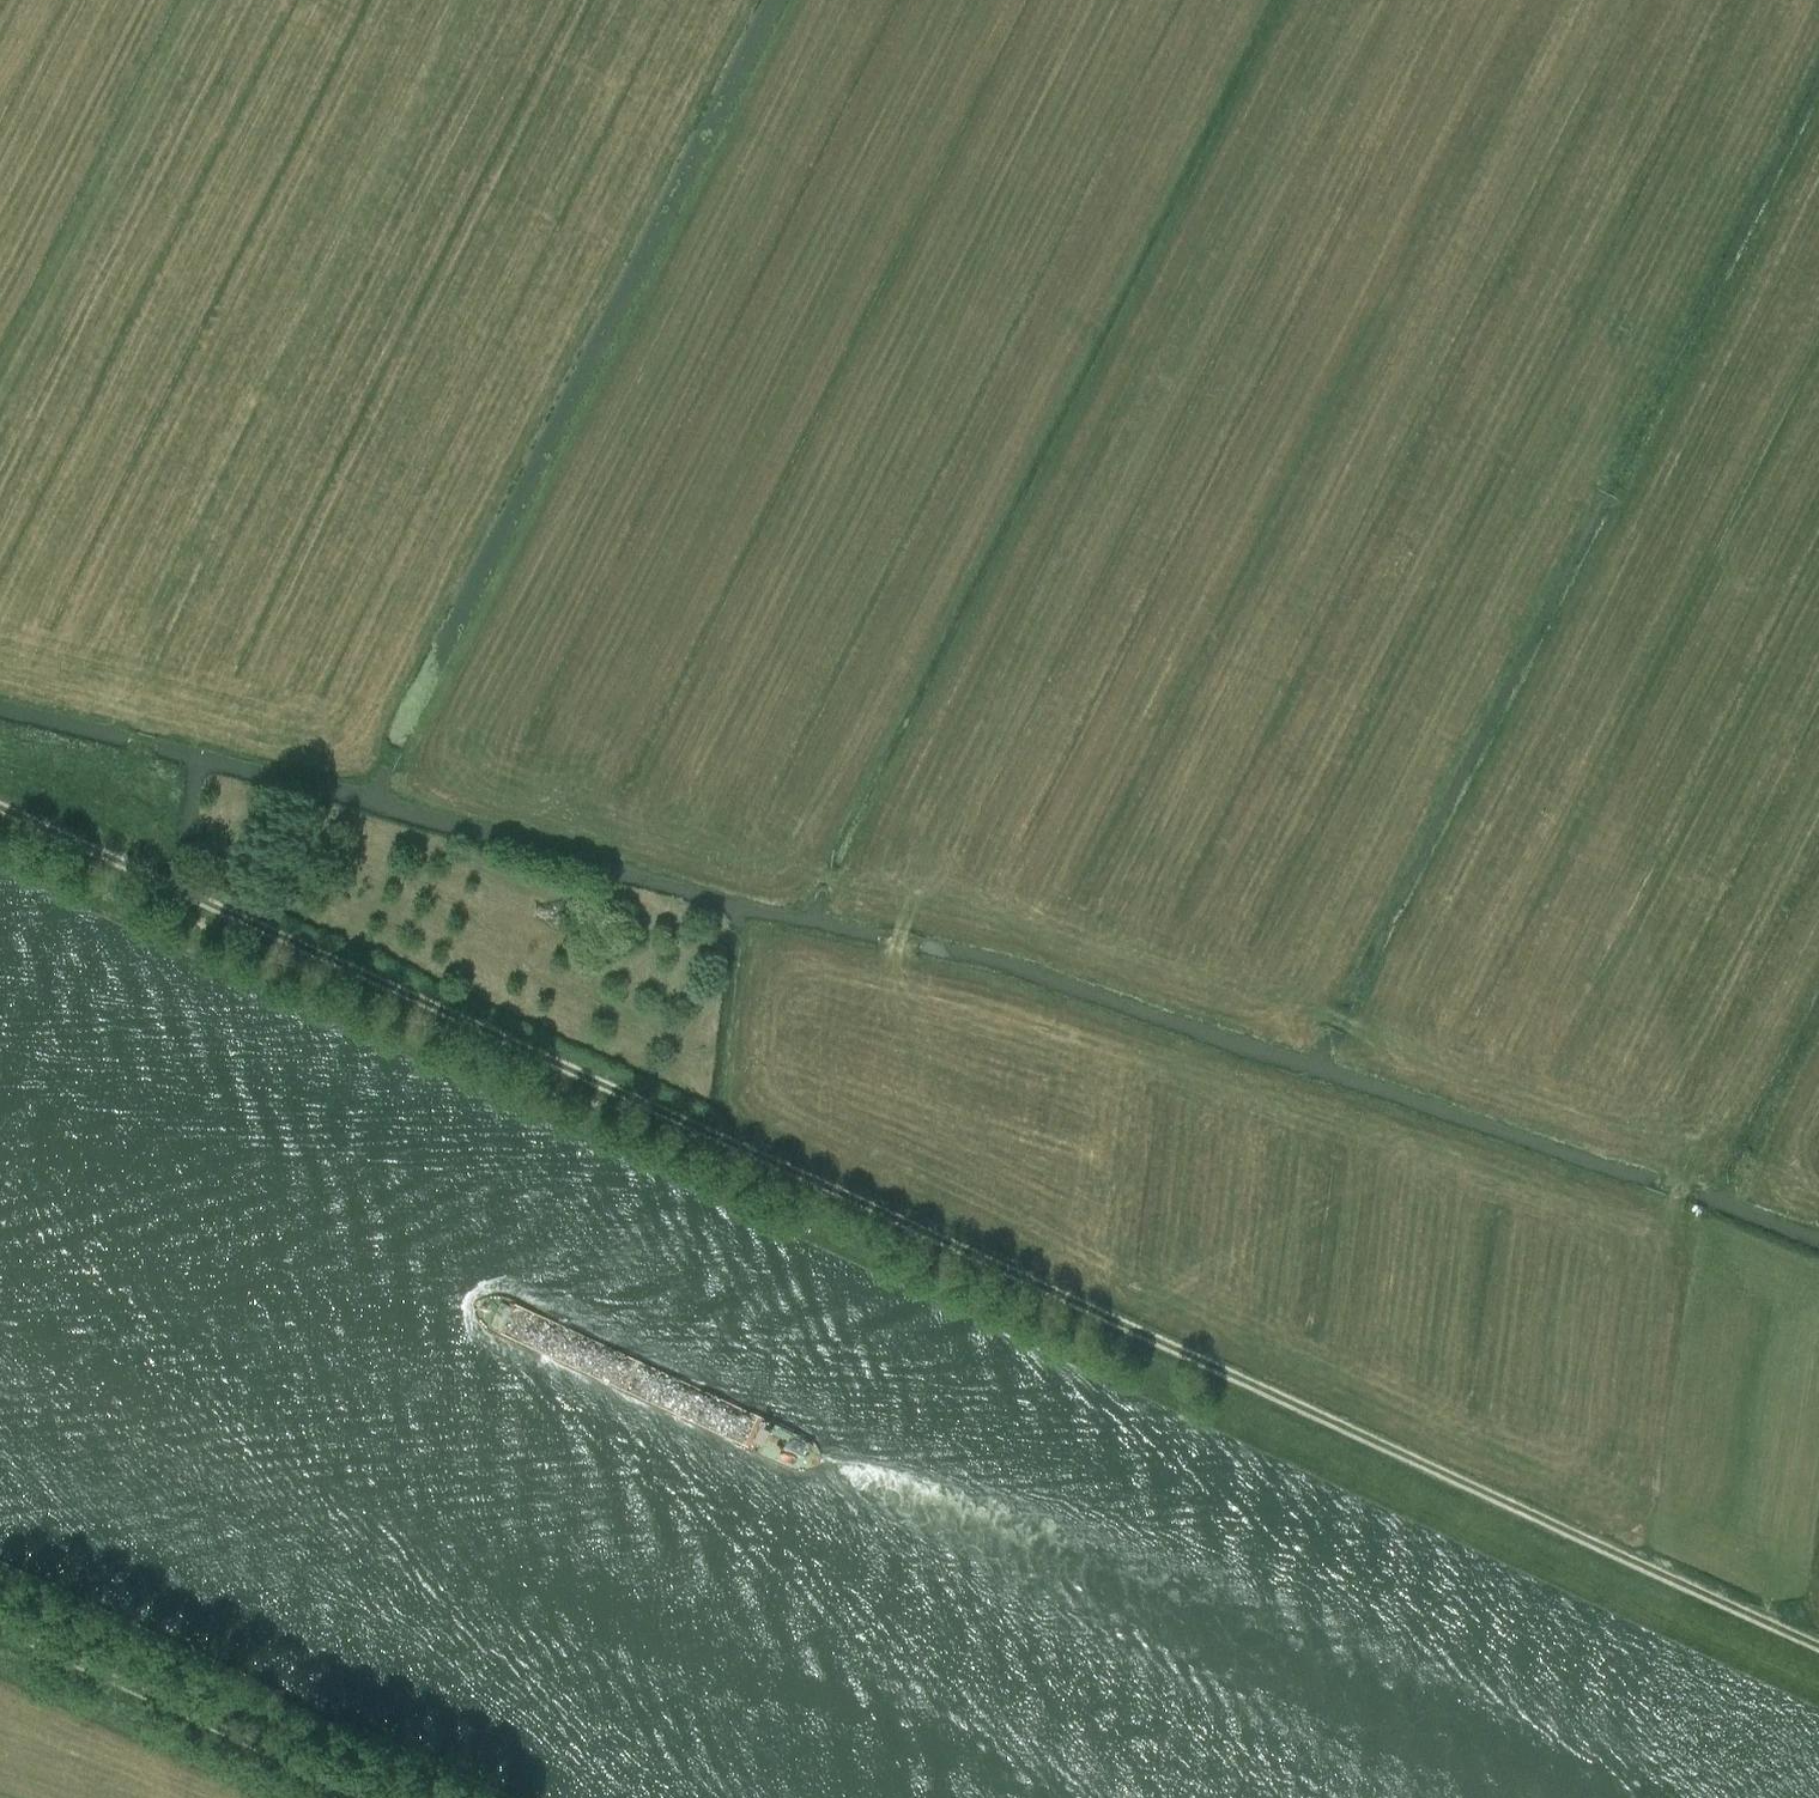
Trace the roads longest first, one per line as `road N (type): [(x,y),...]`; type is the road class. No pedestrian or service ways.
road 1 (track): [(1818,1644),(0,811)]
road 2 (track): [(364,1797),(0,1629)]

